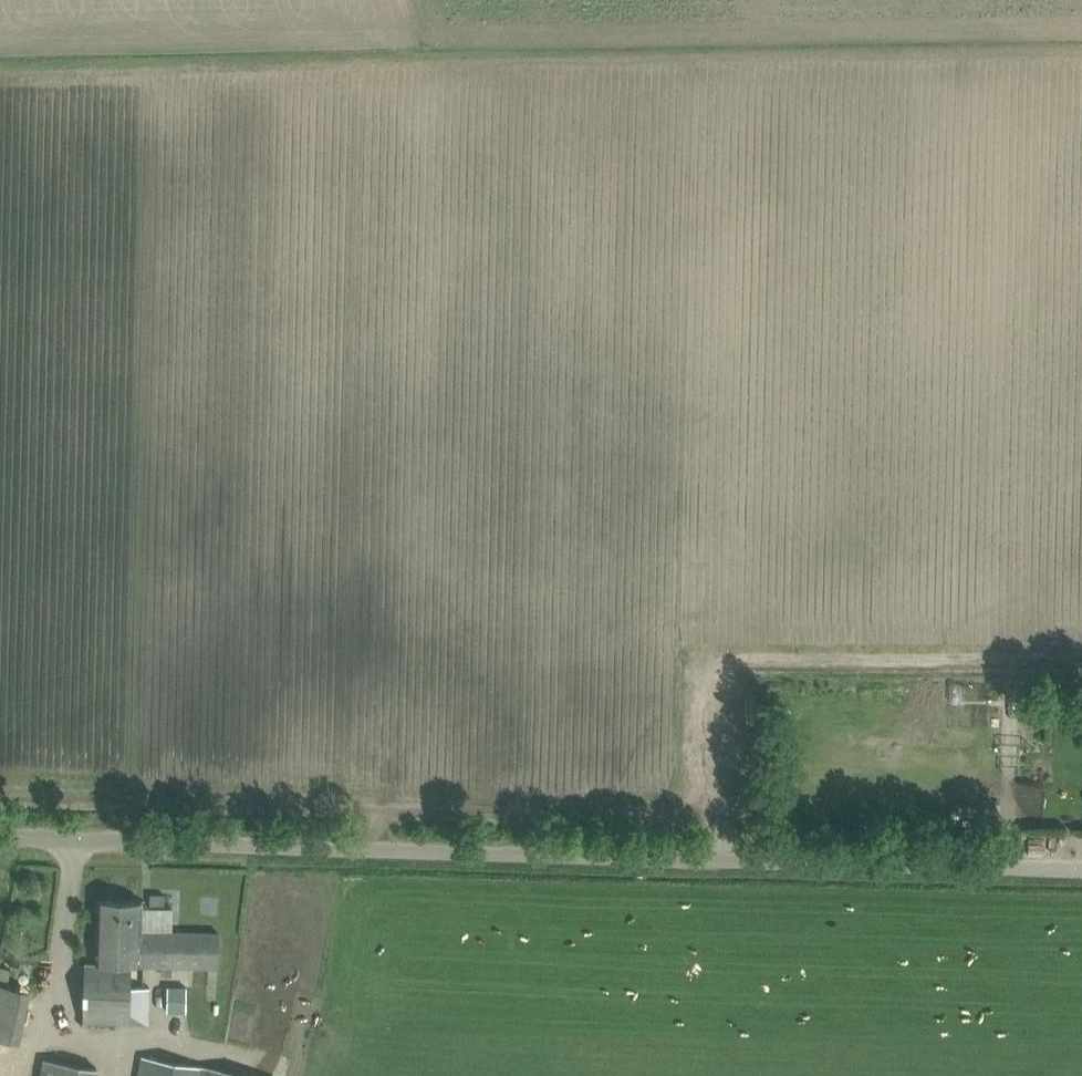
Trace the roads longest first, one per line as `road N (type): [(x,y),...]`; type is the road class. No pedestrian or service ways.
road 1 (unclassified): [(1081,861),(0,830)]

